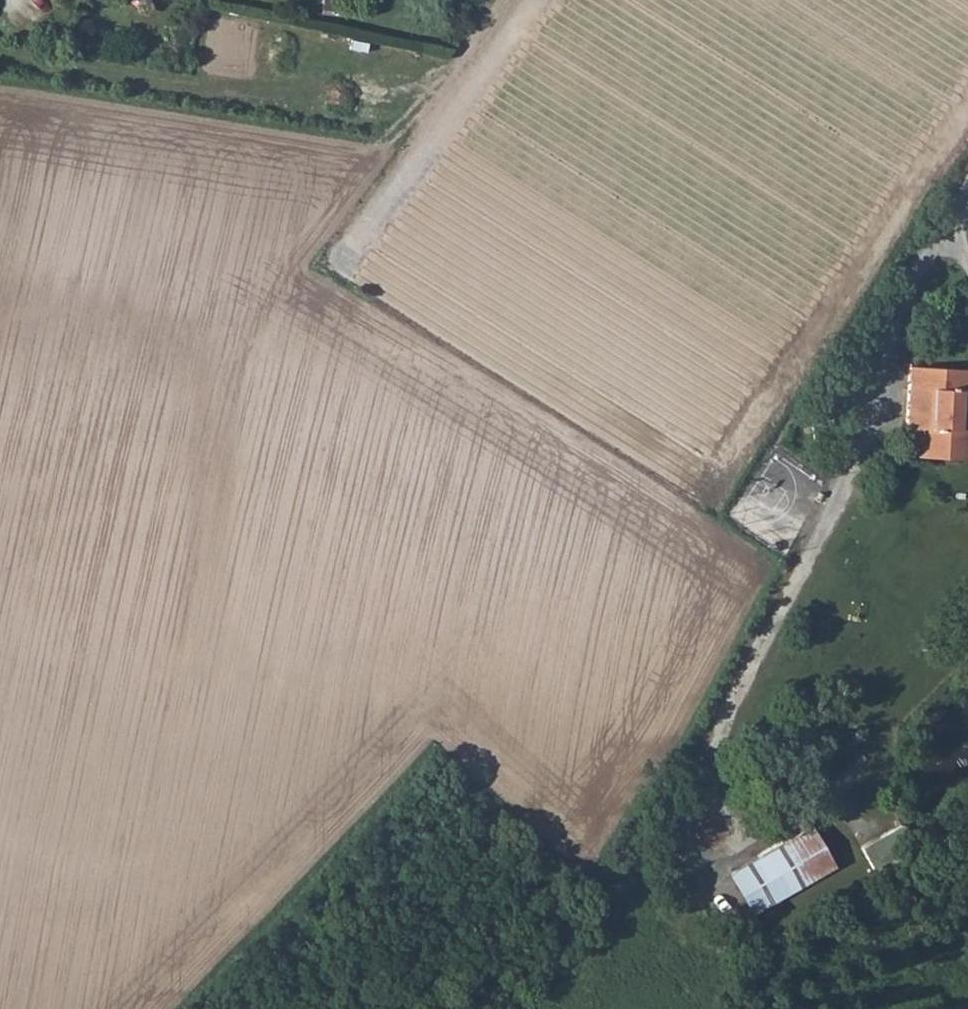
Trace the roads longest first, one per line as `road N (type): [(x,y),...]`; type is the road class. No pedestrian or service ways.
road 1 (track): [(967,202),(890,324),(860,458),(706,783),(726,850)]
road 2 (track): [(505,0),(440,88),(392,132)]

